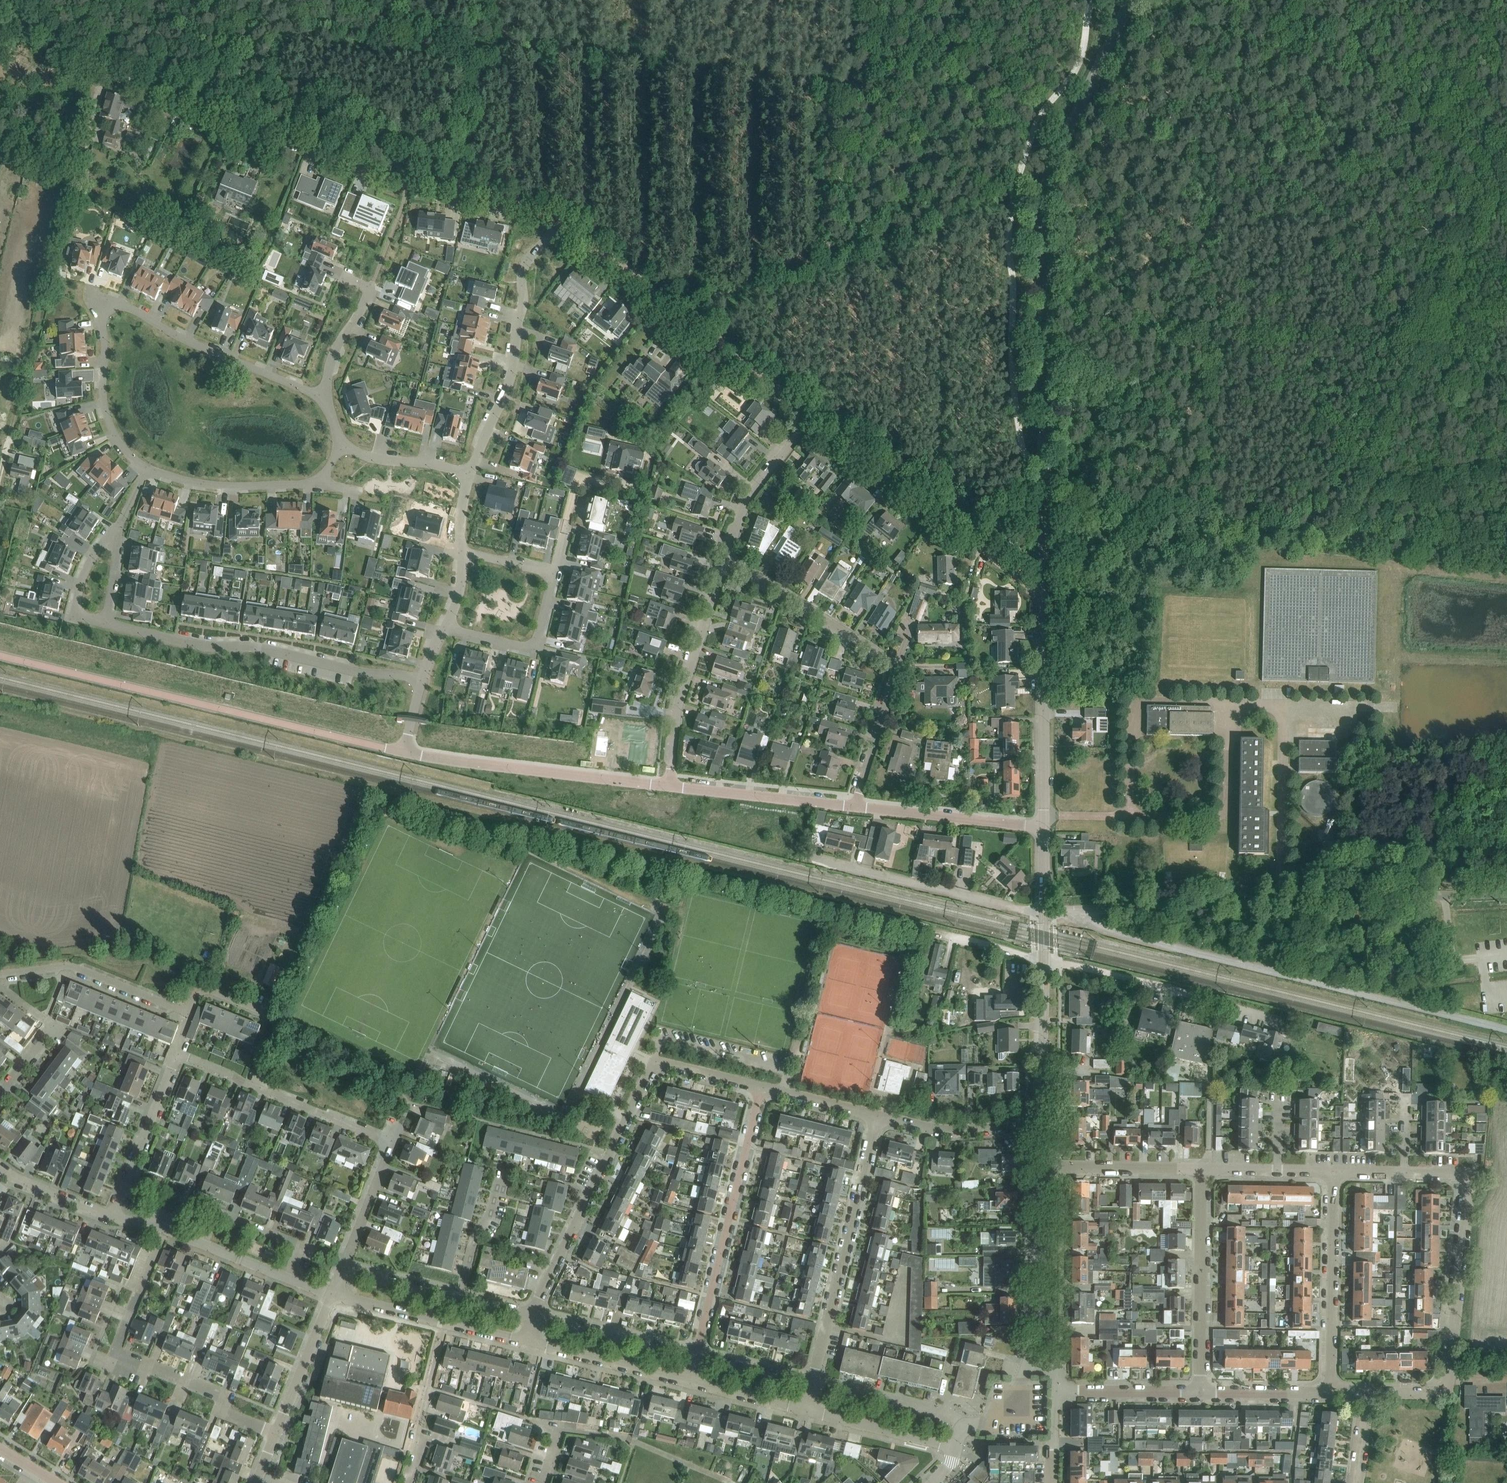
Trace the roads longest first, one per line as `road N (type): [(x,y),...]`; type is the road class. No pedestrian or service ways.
road 1 (track): [(955,527),(945,248),(857,98),(485,51)]
road 2 (tertiary): [(1043,587),(1044,202),(1050,171),(1133,0)]
road 3 (unclassified): [(554,228),(488,199),(400,186),(102,69)]
road 4 (residential): [(1079,912),(1098,929),(1506,1031)]
road 5 (residential): [(325,397),(100,300),(107,417),(115,438),(146,469)]
road 6 (residential): [(404,752),(0,655)]
road 7 (residential): [(856,807),(894,675),(885,659),(723,559)]
road 8 (residential): [(275,1434),(220,1412),(226,1398),(115,1352),(164,1229)]
road 9 (residential): [(421,680),(105,622)]
road 10 (unclassified): [(810,415),(696,321),(554,228)]
road 11 (unclassified): [(1043,587),(1024,581),(810,415)]
road 12 (residential): [(697,1356),(761,1087)]
road 13 (residential): [(878,1116),(812,1384)]
road 14 (residential): [(534,1316),(650,1073)]
road 15 (residential): [(670,785),(404,752)]
road 16 (residential): [(468,475),(509,382),(525,265),(554,228)]
road 17 (residential): [(1278,1020),(1043,961)]
road 18 (track): [(1043,914),(811,856)]
road 19 (residential): [(670,785),(683,698),(723,559)]
road 20 (residential): [(179,1057),(393,1143)]
road 21 (tertiary): [(1043,817),(1043,587)]
road 22 (unclassified): [(1283,903),(1506,896)]
road 23 (residential): [(1201,1392),(1201,1169)]
road 24 (residential): [(1331,1392),(1334,1173)]
road 25 (residential): [(1131,818),(1133,703),(1230,704)]
road 26 (residential): [(1450,1380),(1471,1175)]
road 27 (unclassified): [(1079,912),(1283,903)]
road 28 (residential): [(1230,704),(1225,813),(1131,818)]
road 29 (residential): [(1283,903),(1284,706)]
road 30 (residential): [(186,1010),(78,969),(0,976)]
road 31 (residential): [(1043,826),(856,807)]
road 32 (residential): [(856,807),(670,785)]
road 33 (residential): [(146,469),(228,488),(316,485)]
road 34 (residential): [(444,628),(534,648),(555,573)]
road 35 (residential): [(114,1214),(179,1057)]
road 36 (residential): [(723,559),(753,488),(810,415)]
road 37 (residential): [(697,1356),(534,1316)]
road 38 (residential): [(527,1343),(690,1381)]
road 39 (residential): [(289,1279),(304,1244),(218,1211),(204,1245)]
road 40 (residential): [(1042,1124),(937,1130),(878,1116)]
road 41 (residential): [(408,1482),(446,1323)]
road 42 (tertiary): [(1042,1124),(1043,961)]
road 43 (residential): [(962,1424),(812,1384)]
road 44 (residential): [(806,1411),(956,1447)]
road 45 (residential): [(275,1434),(334,1295)]
road 46 (residential): [(1201,1392),(1056,1391)]
road 47 (residential): [(343,1270),(393,1143)]
road 48 (residential): [(1066,1166),(1201,1169)]
road 49 (residential): [(468,475),(372,458),(340,440)]
road 50 (residential): [(1331,1392),(1201,1392)]
road 51 (residential): [(460,1298),(474,1234),(501,1176)]
road 52 (residential): [(325,397),(332,358),(373,282)]
road 53 (residential): [(114,1214),(0,1167)]
road 54 (residential): [(1065,1252),(1064,1368),(1057,1370)]
road 55 (residential): [(105,622),(75,615),(90,562),(114,536)]
road 56 (residential): [(878,1116),(761,1087)]
road 57 (residential): [(460,1298),(343,1270)]

